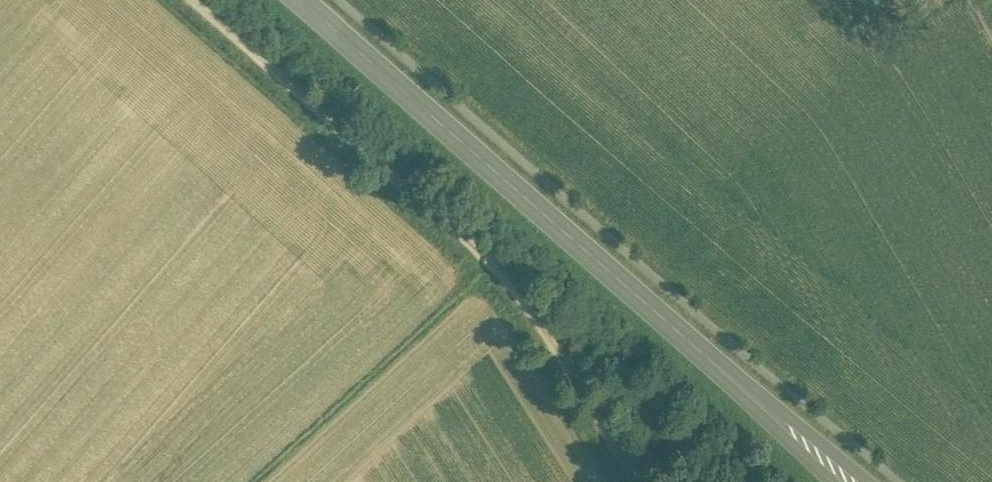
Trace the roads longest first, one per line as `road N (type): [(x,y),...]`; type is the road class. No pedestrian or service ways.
road 1 (secondary): [(852,481),(305,0)]
road 2 (track): [(194,0),(485,256),(521,296),(638,481)]

